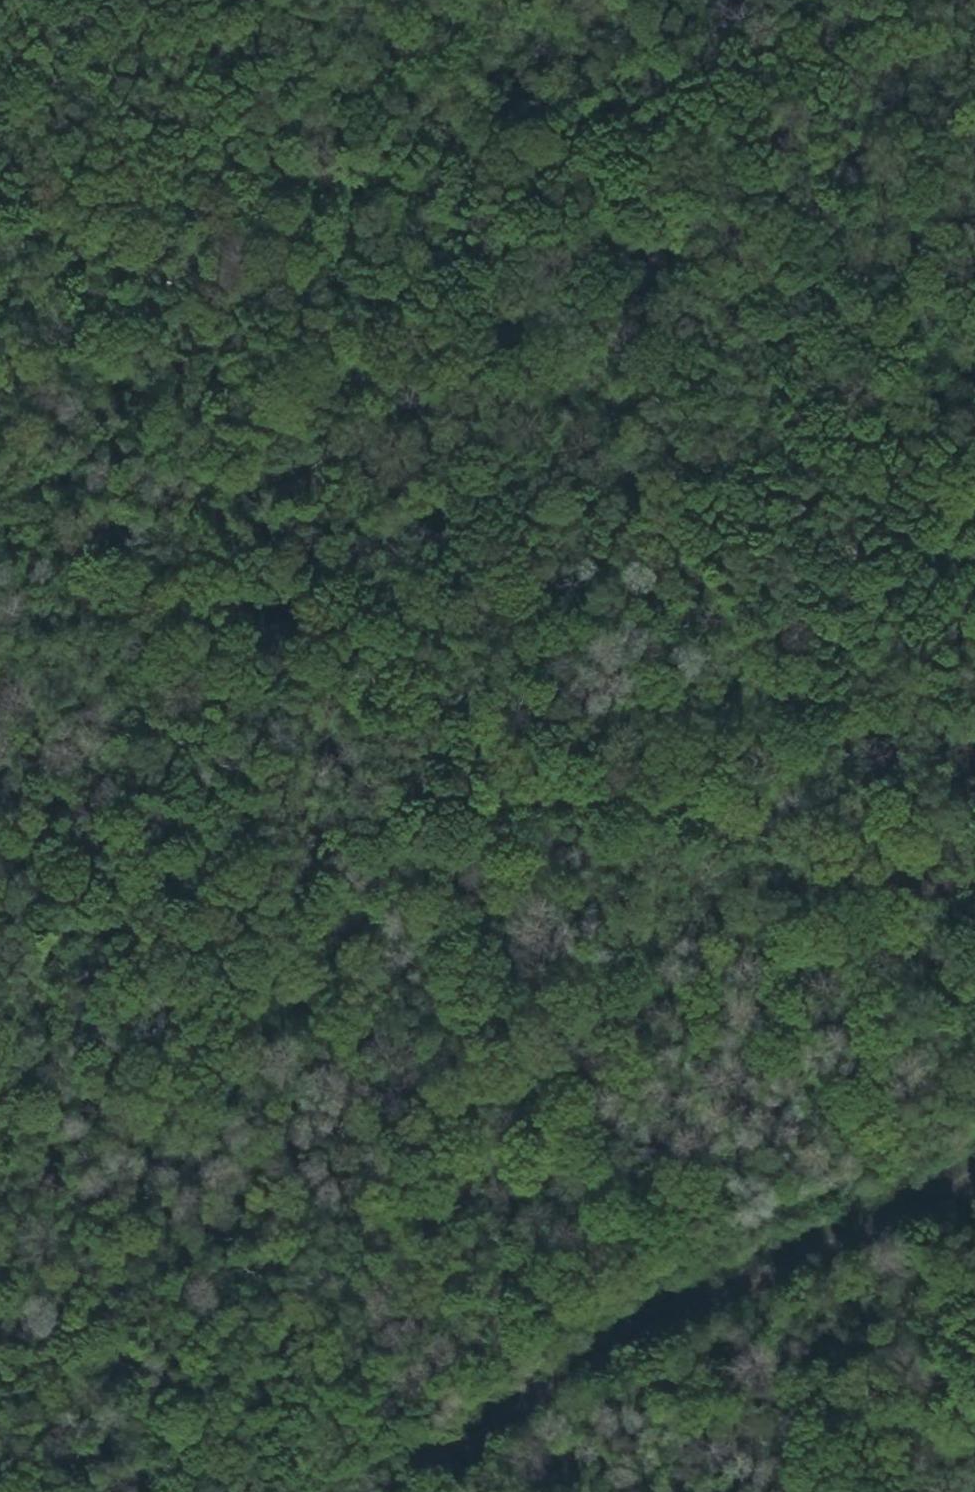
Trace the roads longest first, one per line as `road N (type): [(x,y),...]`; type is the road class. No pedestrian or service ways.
road 1 (track): [(974,1170),(758,1246),(436,1491)]

